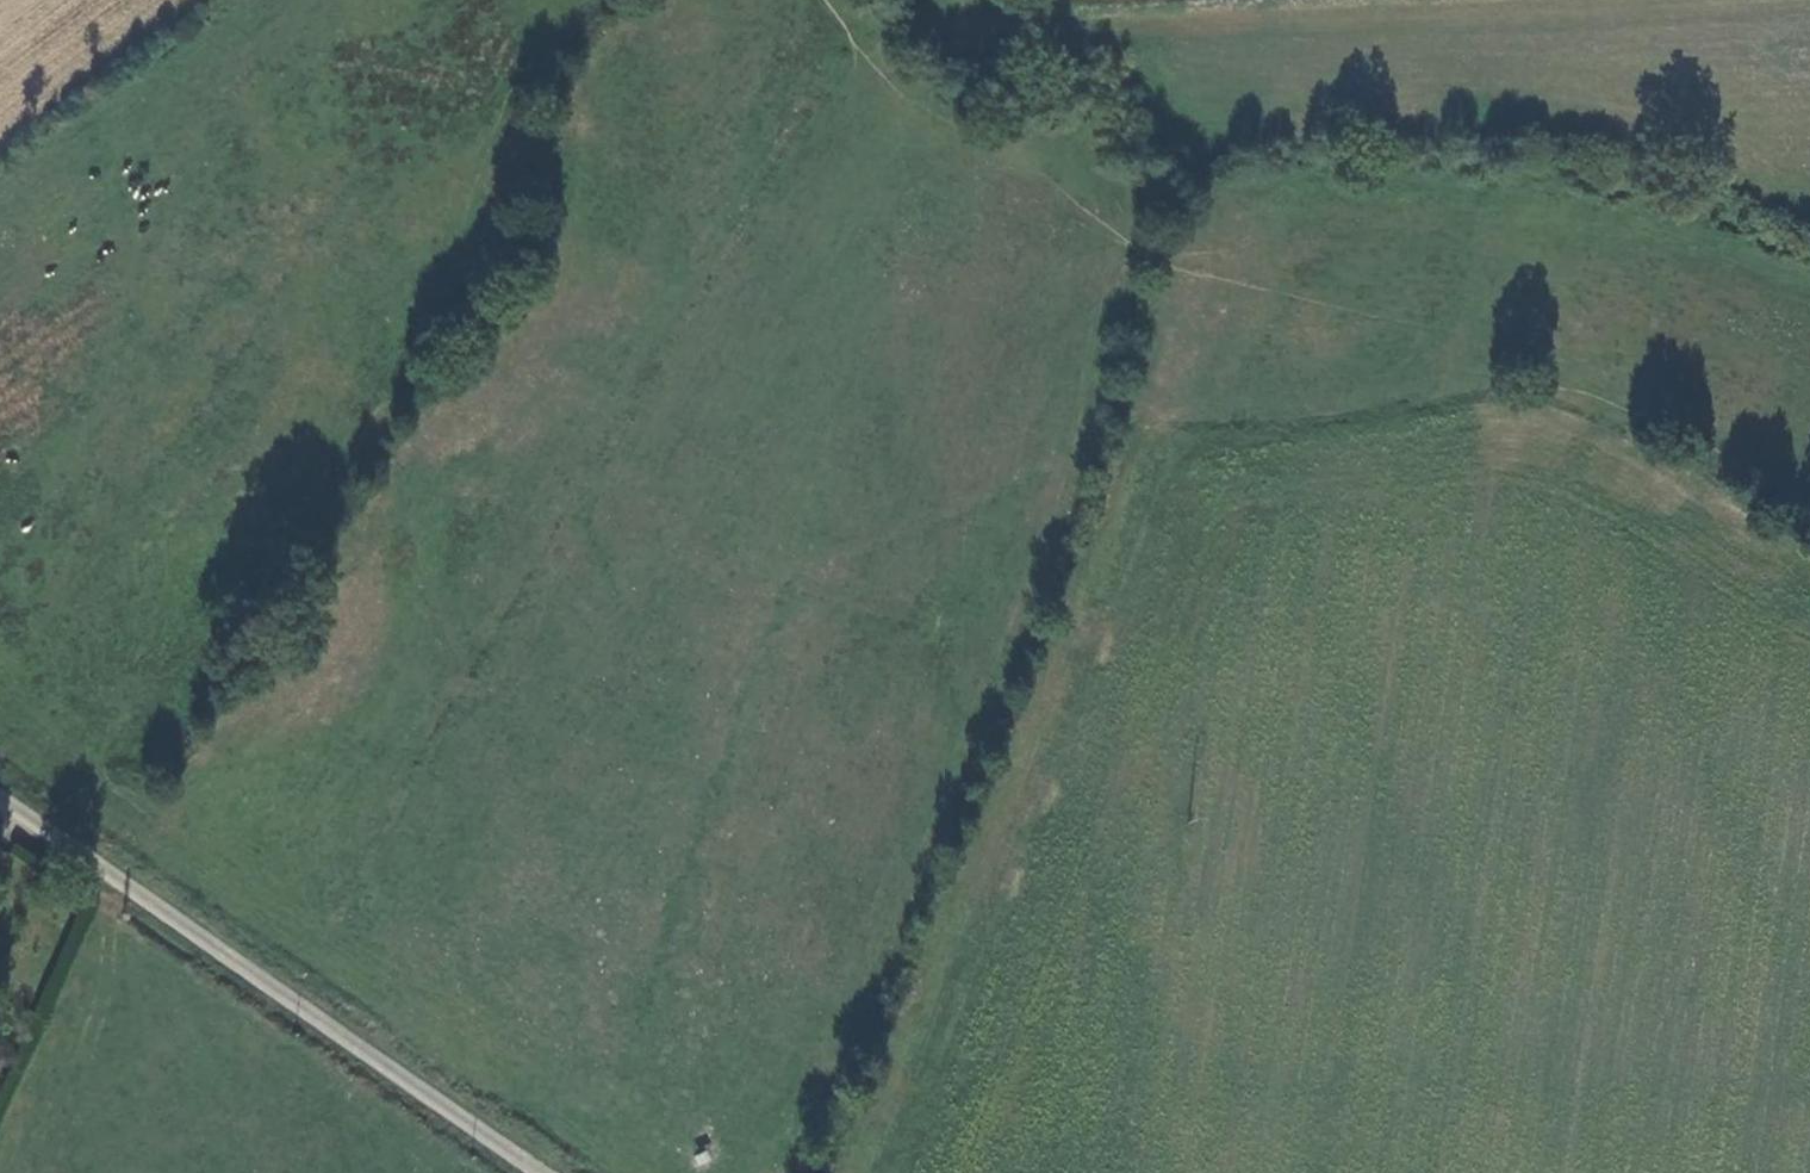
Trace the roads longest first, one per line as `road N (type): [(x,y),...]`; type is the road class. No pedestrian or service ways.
road 1 (unclassified): [(0,800),(537,1172)]

